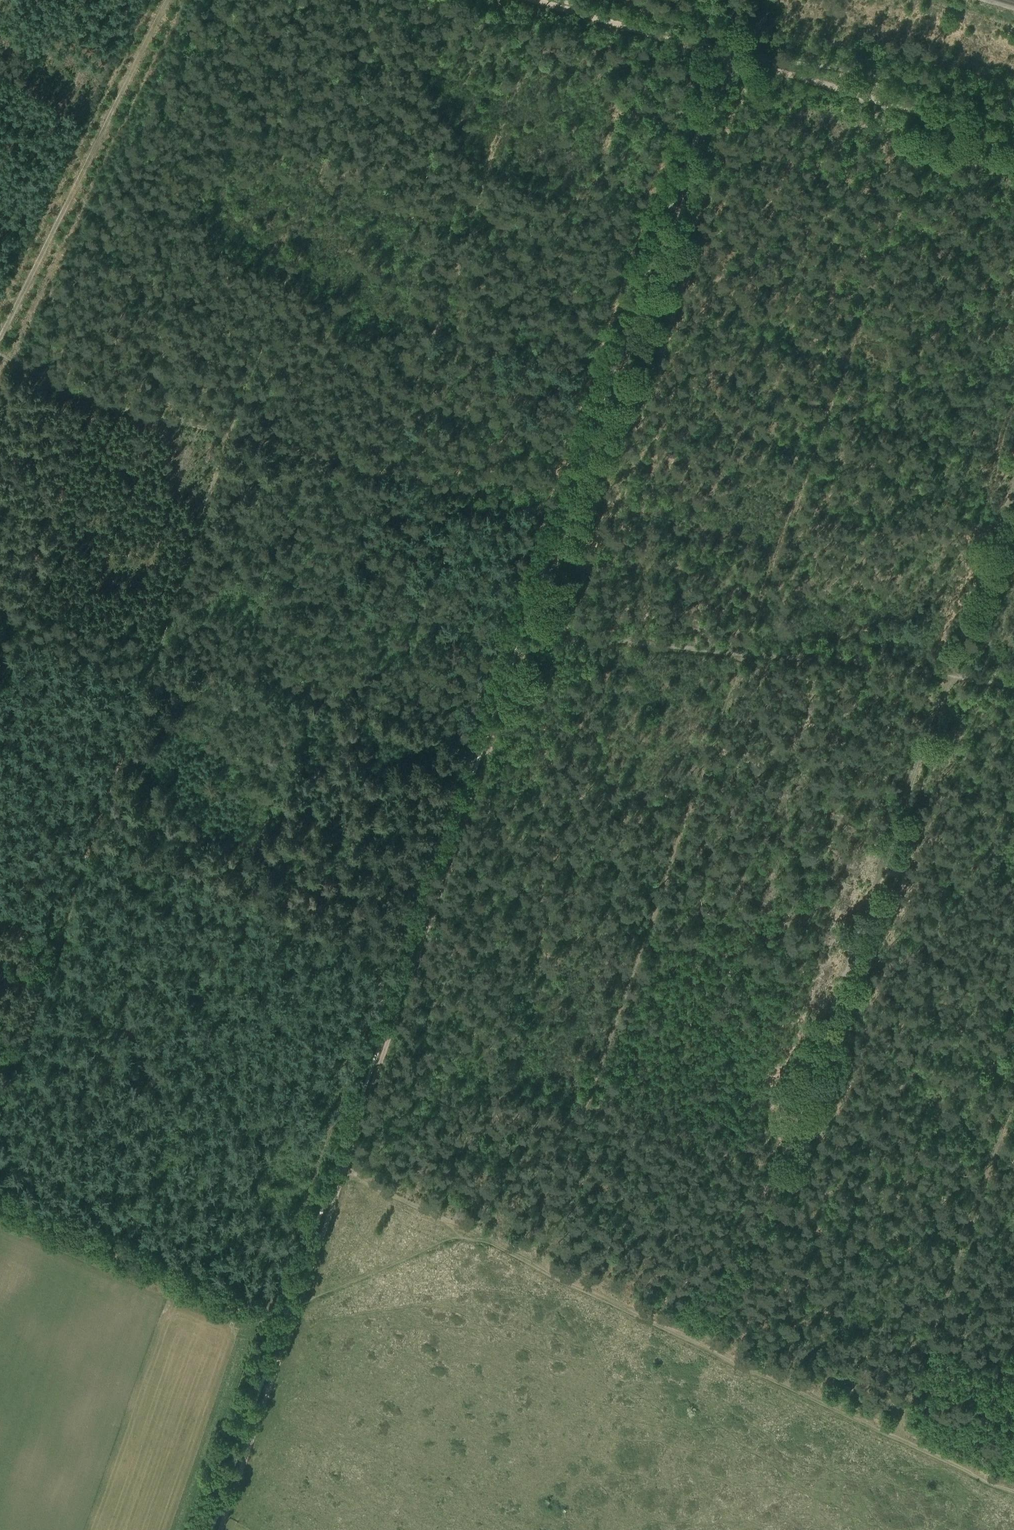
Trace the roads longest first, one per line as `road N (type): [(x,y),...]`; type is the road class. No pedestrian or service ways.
road 1 (track): [(732,59),(342,1169)]
road 2 (track): [(1013,485),(709,1348)]
road 3 (track): [(342,1169),(1013,1493)]
road 4 (track): [(230,432),(0,1107)]
road 5 (track): [(529,1265),(743,655)]
road 6 (track): [(0,356),(104,405),(571,515)]
road 7 (track): [(0,602),(492,742)]
road 8 (track): [(527,619),(588,637),(1013,685)]
road 9 (track): [(0,915),(377,1072)]
road 10 (track): [(167,0),(0,337)]
road 11 (track): [(1013,1091),(896,1434)]
road 12 (track): [(0,1204),(289,1325)]
road 13 (track): [(732,59),(1013,141)]
road 14 (track): [(262,1317),(187,1529)]
road 15 (track): [(15,606),(95,401)]
road 16 (track): [(289,1325),(219,1529)]
road 17 (track): [(535,0),(732,59)]
road 18 (track): [(342,1169),(289,1325)]

